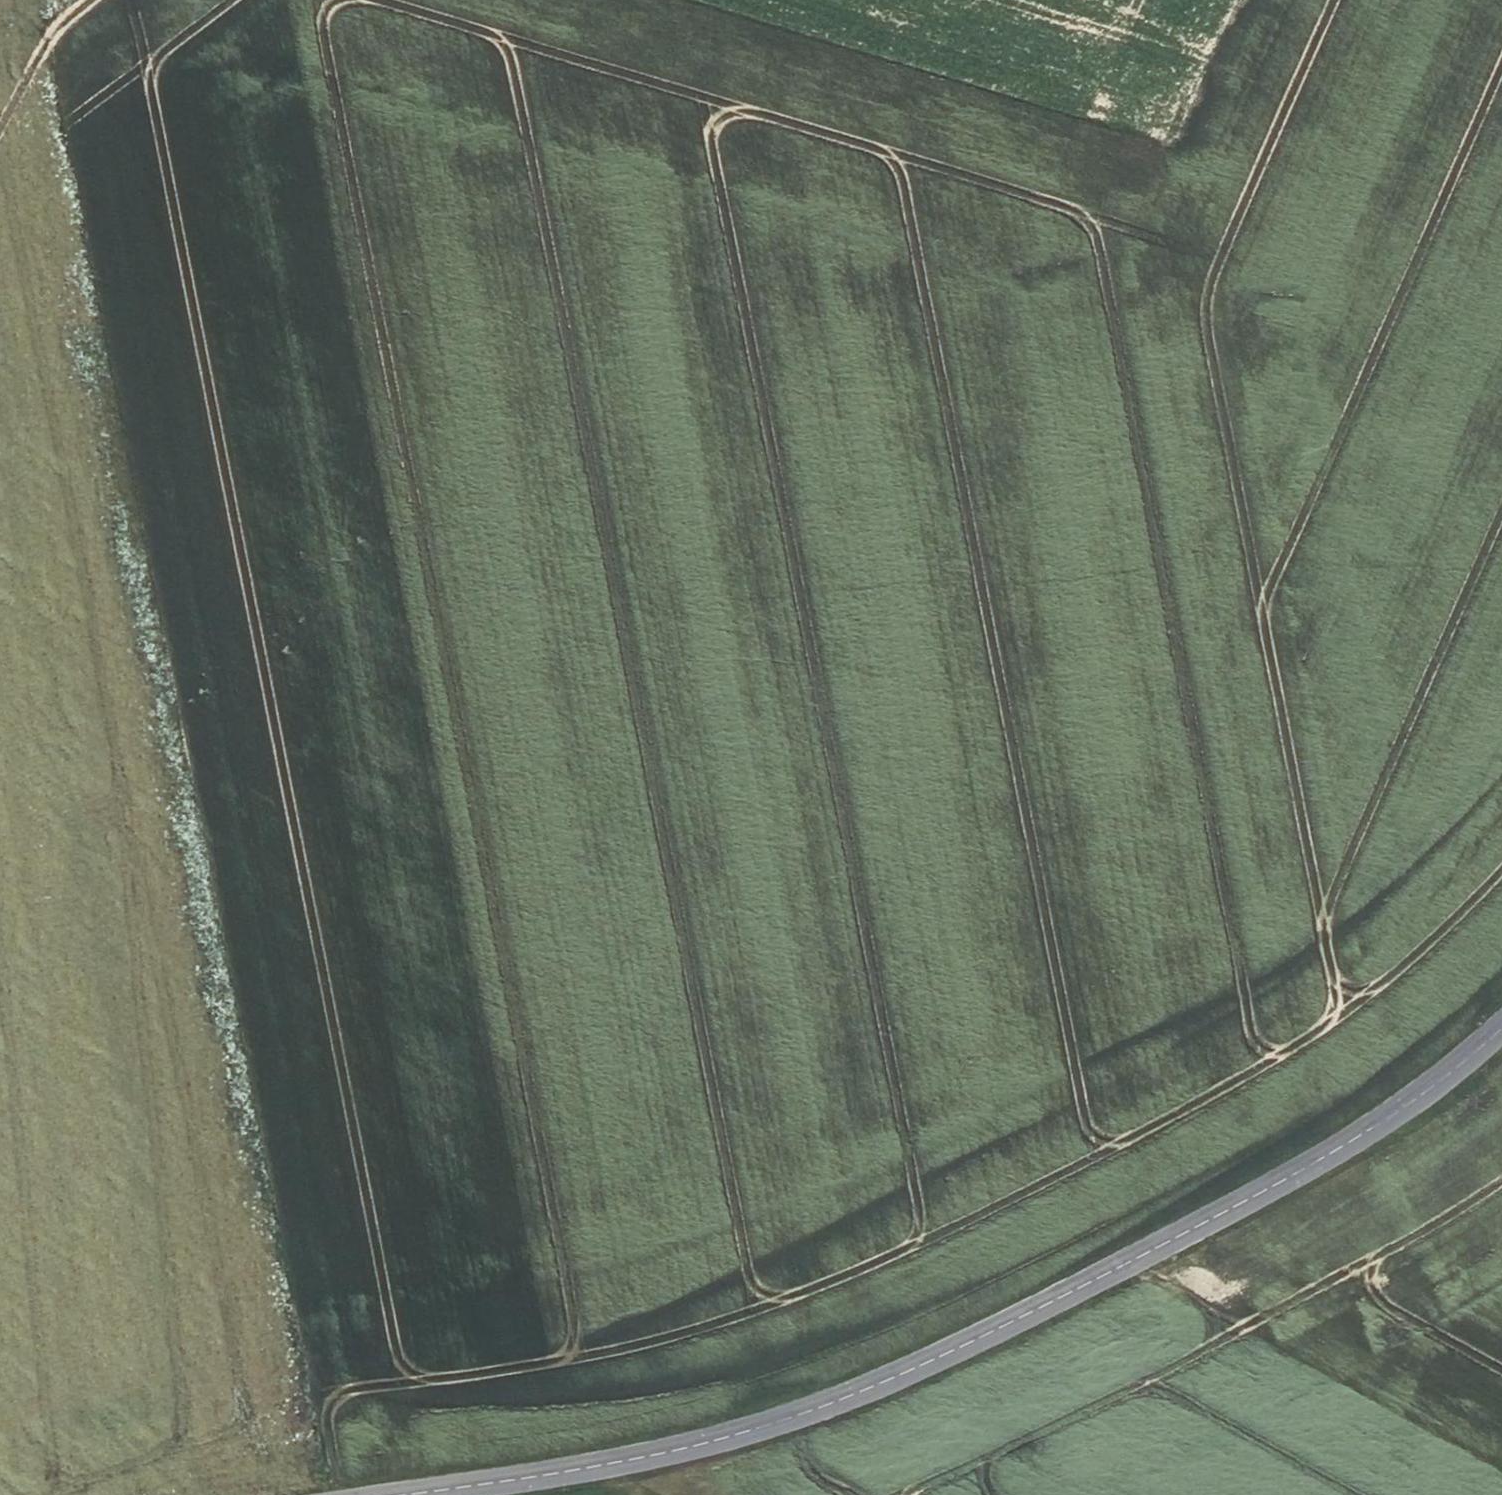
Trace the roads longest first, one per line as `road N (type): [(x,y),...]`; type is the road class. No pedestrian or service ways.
road 1 (tertiary): [(1501,1009),(1401,1103),(1085,1291),(609,1463),(371,1494)]

